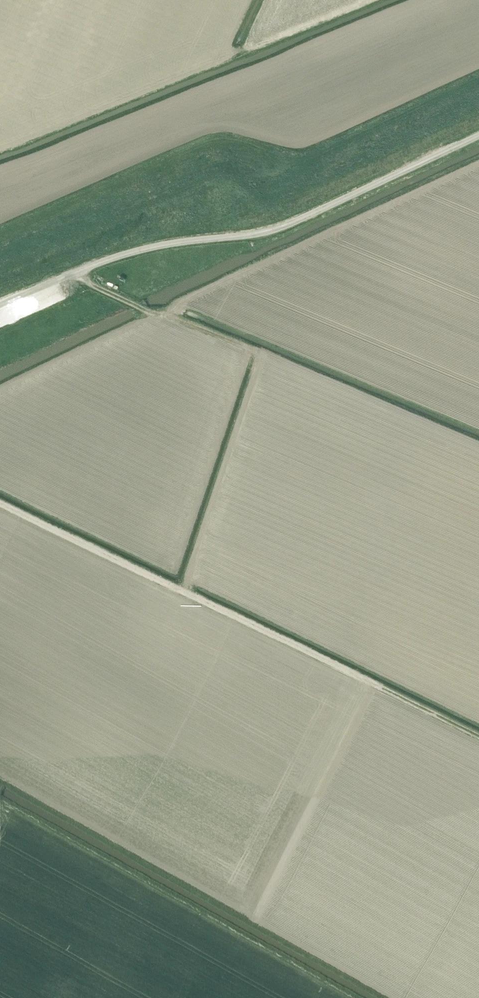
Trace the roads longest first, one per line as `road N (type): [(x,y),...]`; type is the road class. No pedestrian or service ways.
road 1 (track): [(0,504),(478,737)]
road 2 (unclassified): [(478,135),(277,227),(134,251),(0,304)]

